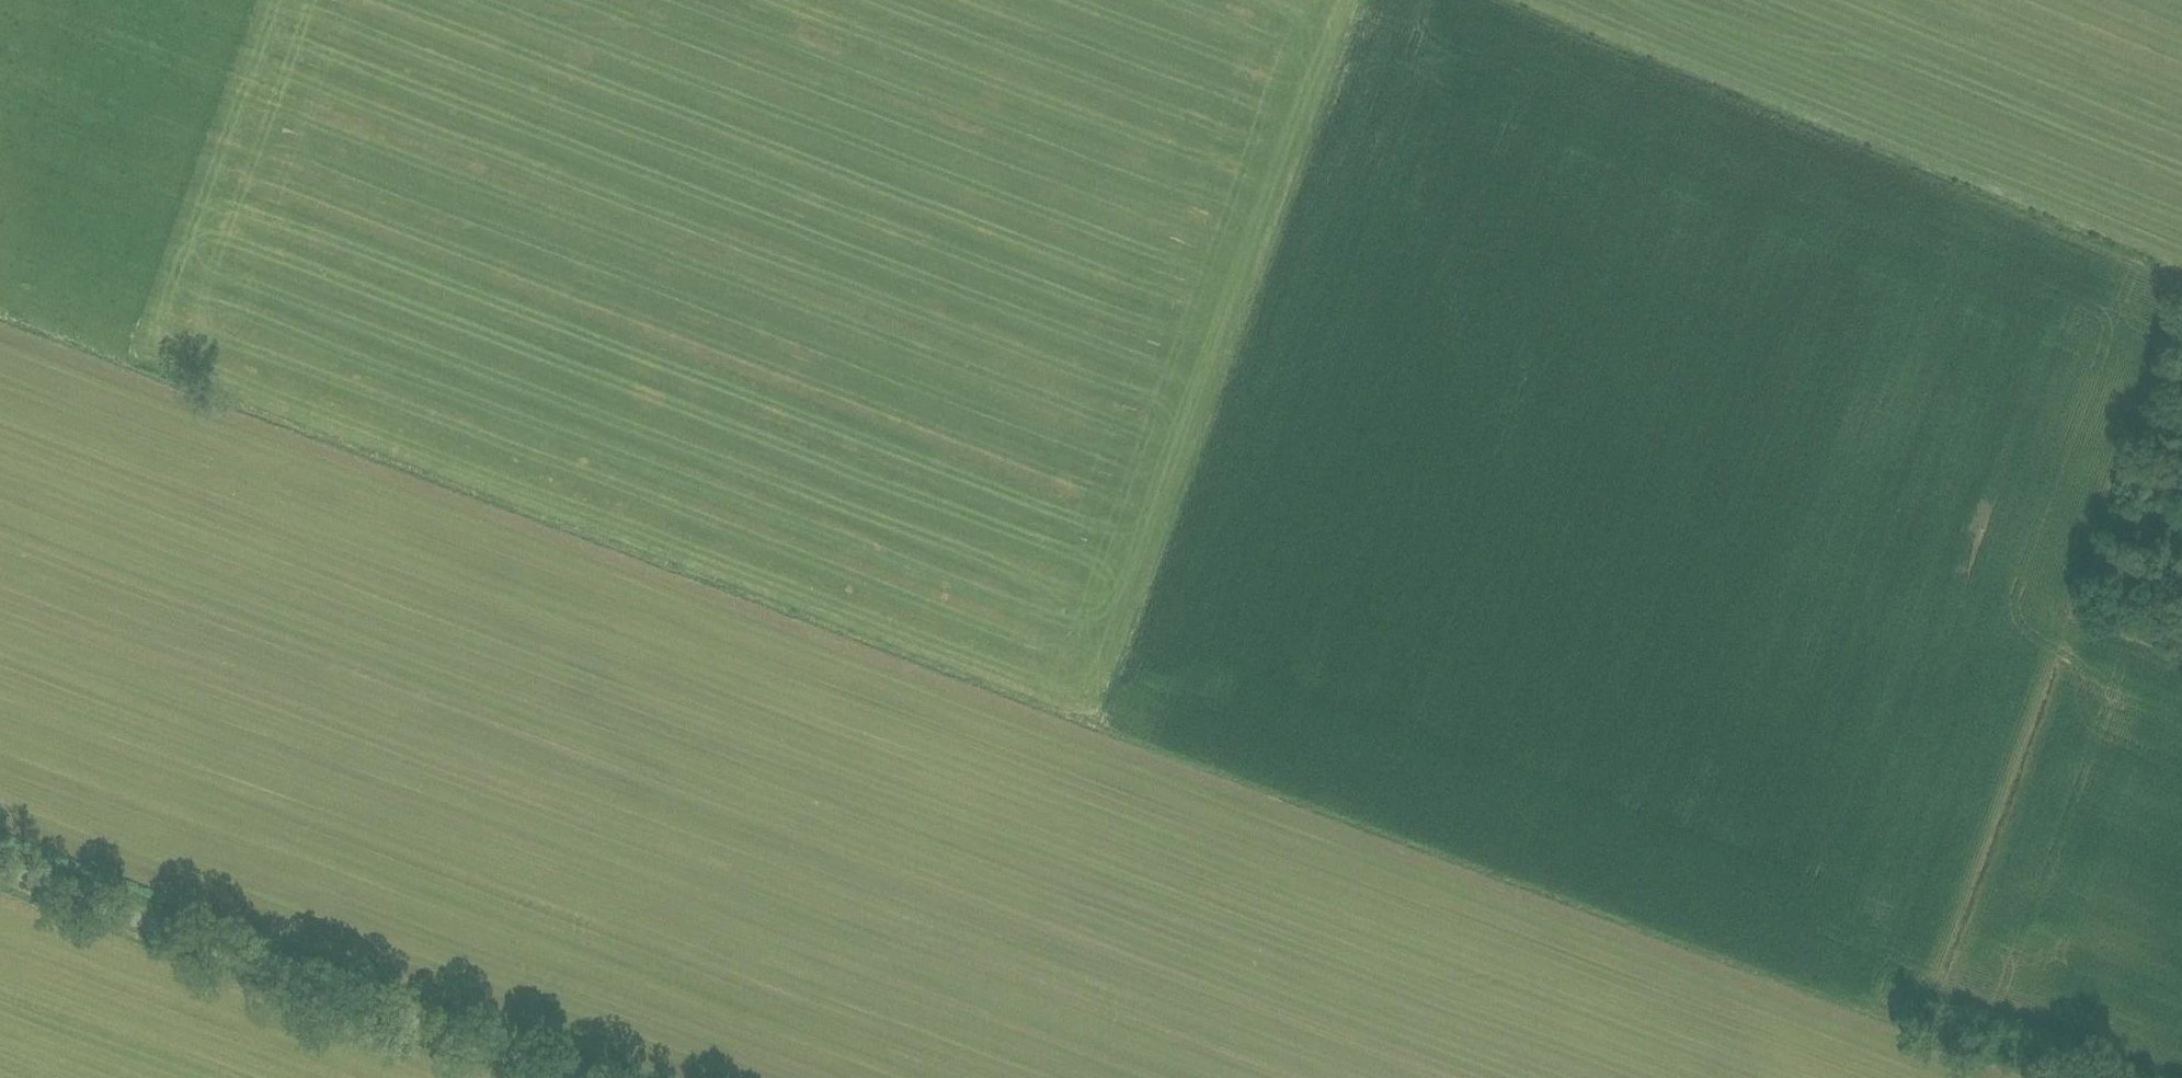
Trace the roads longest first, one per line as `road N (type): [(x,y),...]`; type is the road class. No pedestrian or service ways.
road 1 (unclassified): [(569,1077),(0,869)]

